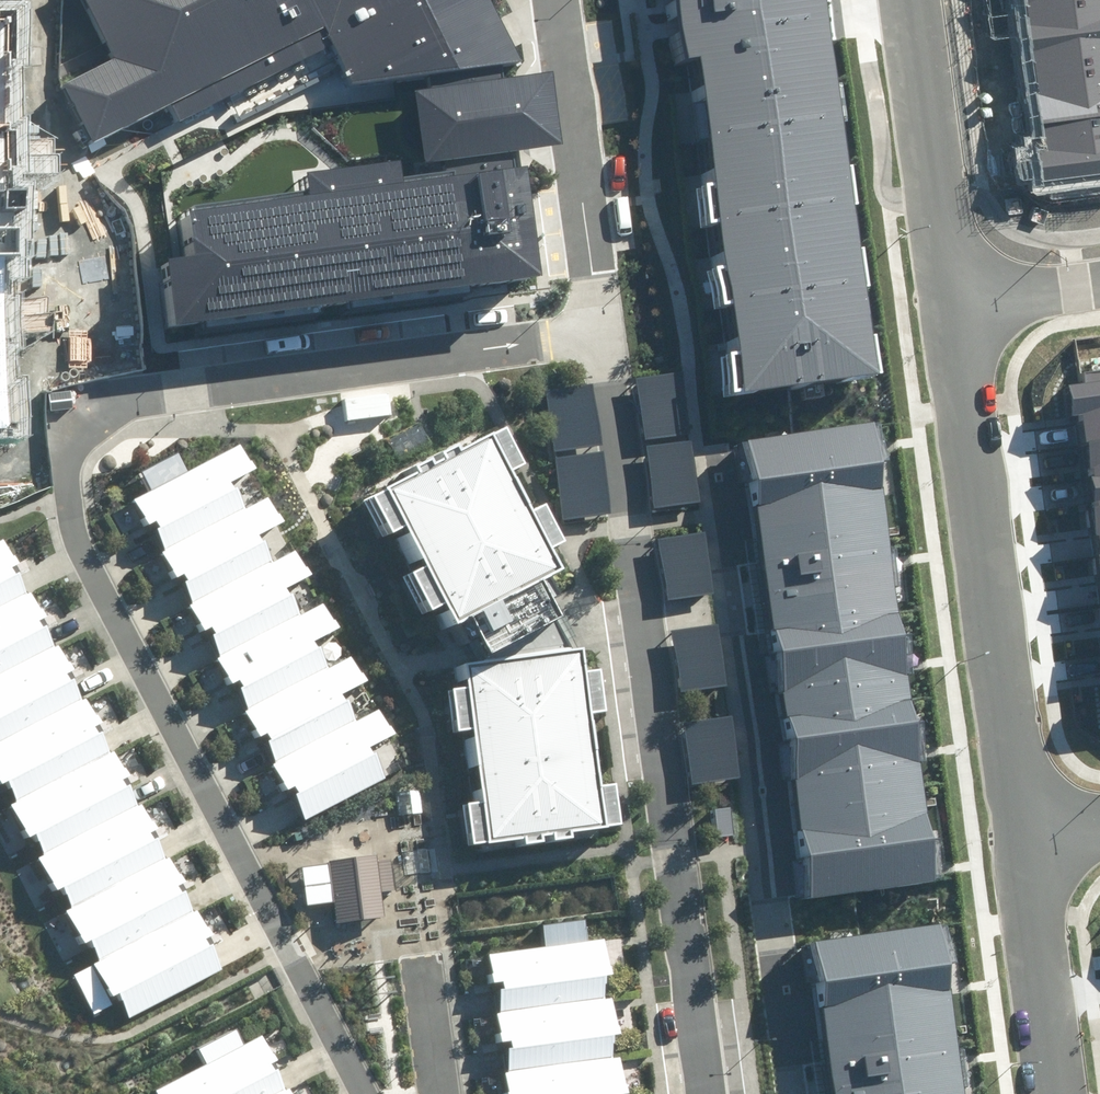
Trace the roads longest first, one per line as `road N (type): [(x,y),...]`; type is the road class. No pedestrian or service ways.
road 1 (residential): [(366,1093),(75,531),(67,453),(89,415),(132,396),(599,331)]
road 2 (residential): [(599,331),(702,1093)]
road 3 (residential): [(939,293),(1022,840)]
road 4 (residential): [(903,0),(939,293)]
road 5 (residential): [(1022,840),(1058,1093)]
road 6 (residential): [(1099,274),(939,293)]
road 7 (residential): [(420,955),(439,1093)]

